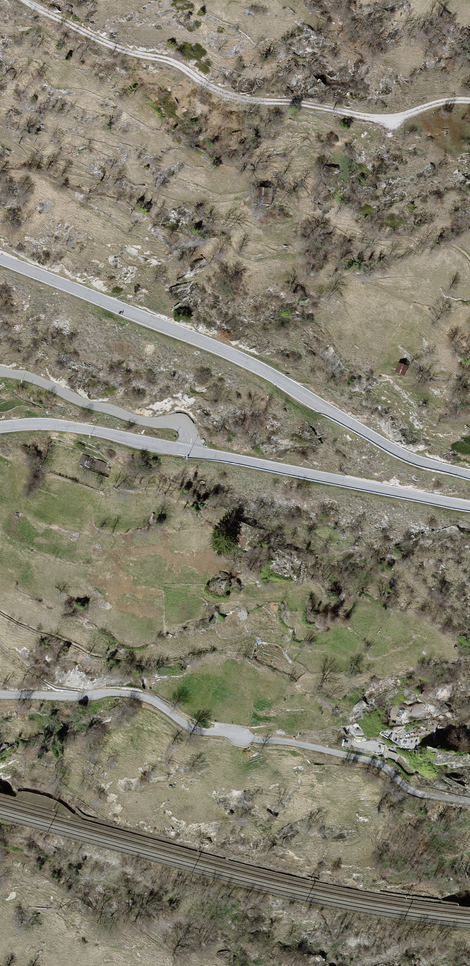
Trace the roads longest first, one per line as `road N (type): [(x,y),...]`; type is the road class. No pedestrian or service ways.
road 1 (tertiary): [(469,475),(396,452),(231,355),(0,259)]
road 2 (track): [(24,0),(114,49),(169,62),(215,93),(255,103),(394,119),(469,102)]
road 3 (residential): [(0,695),(141,696),(196,730),(373,762),(423,794)]
road 4 (tertiary): [(189,451),(469,506)]
road 5 (residential): [(189,451),(184,424),(144,422),(0,371)]
road 6 (tertiary): [(0,427),(73,427),(189,451)]

